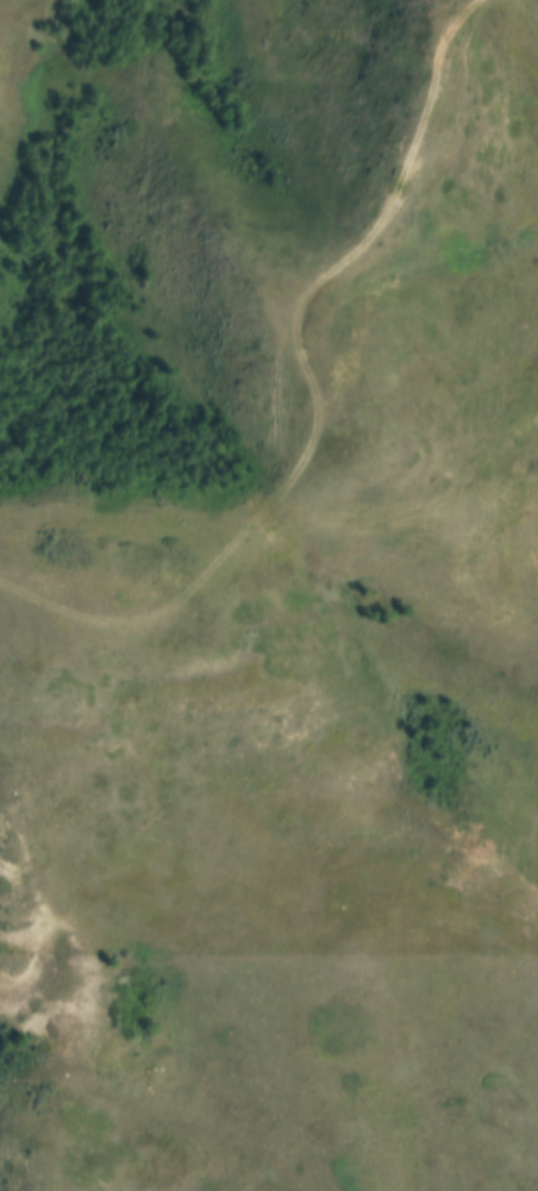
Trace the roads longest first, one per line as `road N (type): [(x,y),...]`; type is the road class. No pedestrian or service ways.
road 1 (track): [(444,0),(430,13),(421,232),(331,286),(324,362),(331,445),(301,529),(134,567),(0,537)]

